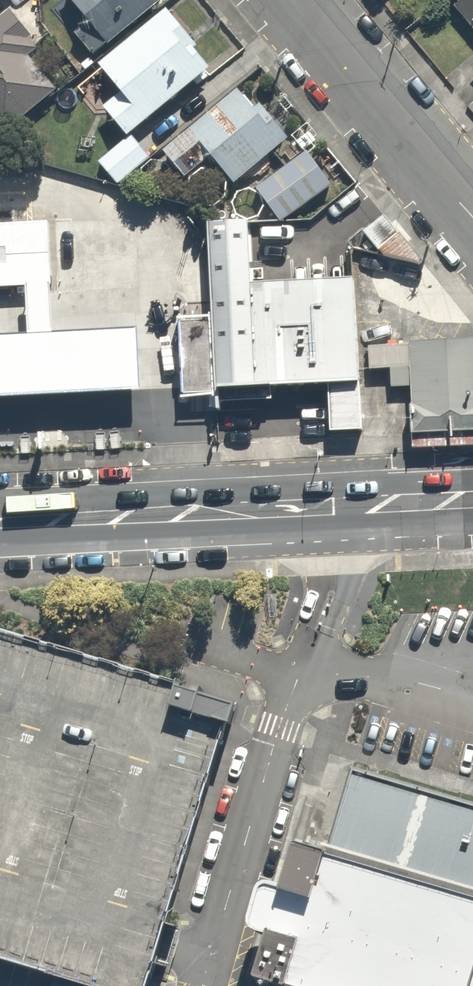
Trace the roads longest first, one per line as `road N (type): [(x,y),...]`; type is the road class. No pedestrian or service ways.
road 1 (secondary): [(0,520),(348,506)]
road 2 (residential): [(472,219),(288,0)]
road 3 (secondary): [(348,506),(387,481),(472,477)]
road 4 (secondary): [(472,522),(390,526),(348,506)]

